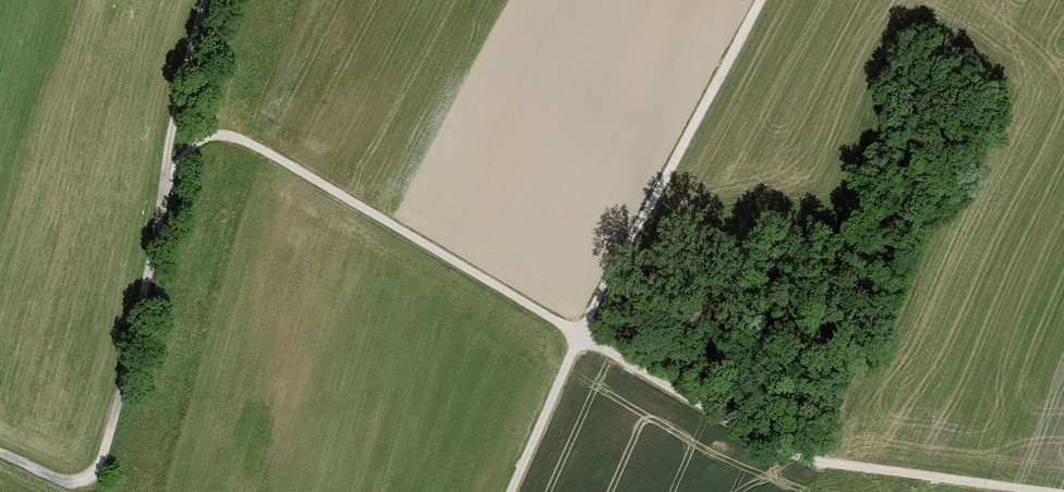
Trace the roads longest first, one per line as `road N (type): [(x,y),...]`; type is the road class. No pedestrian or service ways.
road 1 (track): [(760,0),(582,336),(237,137),(208,135),(167,179)]
road 2 (unclassified): [(512,491),(582,336),(800,458),(1058,491)]
road 3 (track): [(167,179),(102,459),(74,482),(0,453)]
road 4 (track): [(206,0),(174,119),(167,179)]

